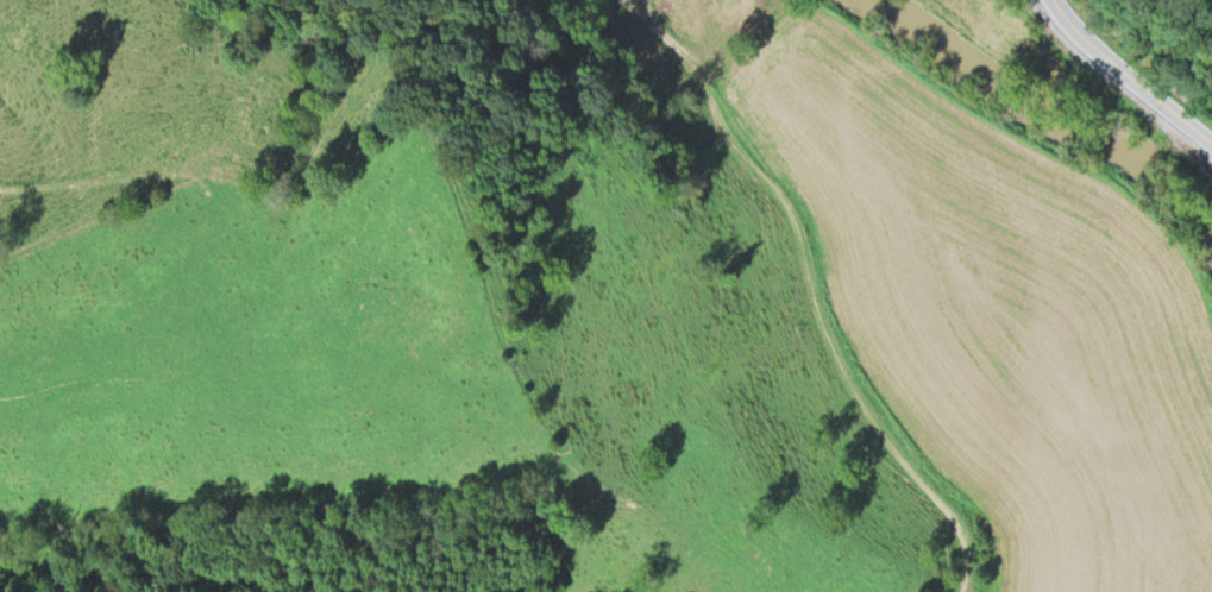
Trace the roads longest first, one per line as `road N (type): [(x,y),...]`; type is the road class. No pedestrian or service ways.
road 1 (track): [(962,591),(968,528),(836,358),(798,238),(765,180),(728,143),(696,80),(631,0)]
road 2 (track): [(0,186),(176,171),(183,184),(0,252)]
road 3 (primary): [(1211,139),(1095,45),(1054,0)]

